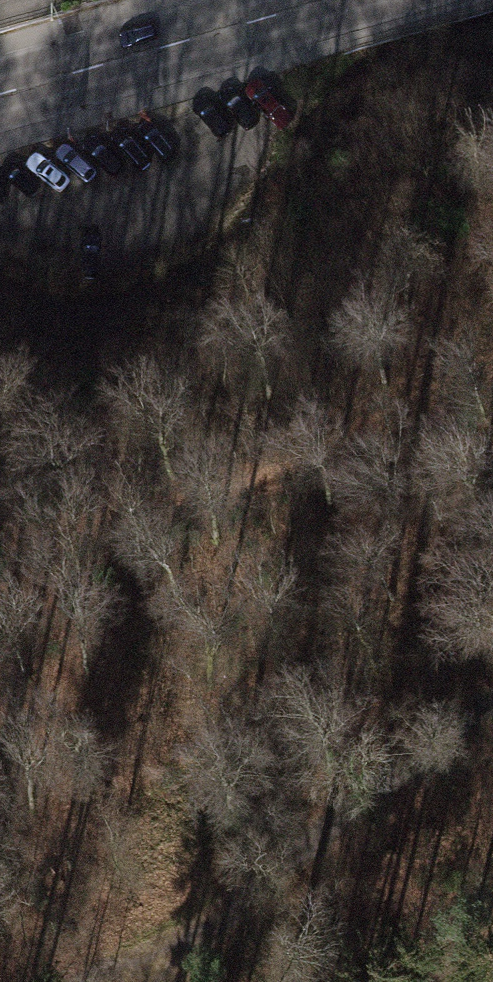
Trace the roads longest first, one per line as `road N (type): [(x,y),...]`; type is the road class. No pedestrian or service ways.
road 1 (track): [(492,364),(234,494),(156,516),(0,542)]
road 2 (track): [(492,712),(437,743),(193,939)]
road 3 (secondary): [(318,9),(0,99)]
road 4 (track): [(193,939),(77,981)]

